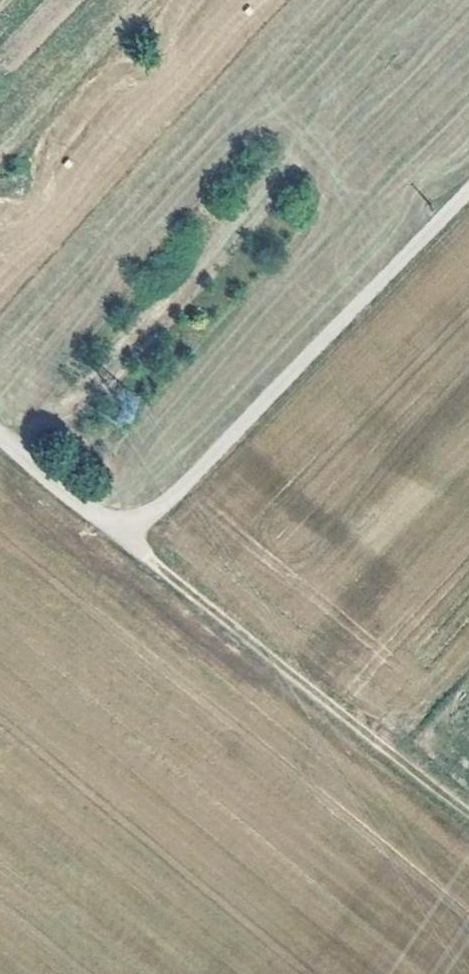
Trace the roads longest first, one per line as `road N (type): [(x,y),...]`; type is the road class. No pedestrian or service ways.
road 1 (unclassified): [(468,205),(164,519),(120,531),(74,505),(0,441)]

